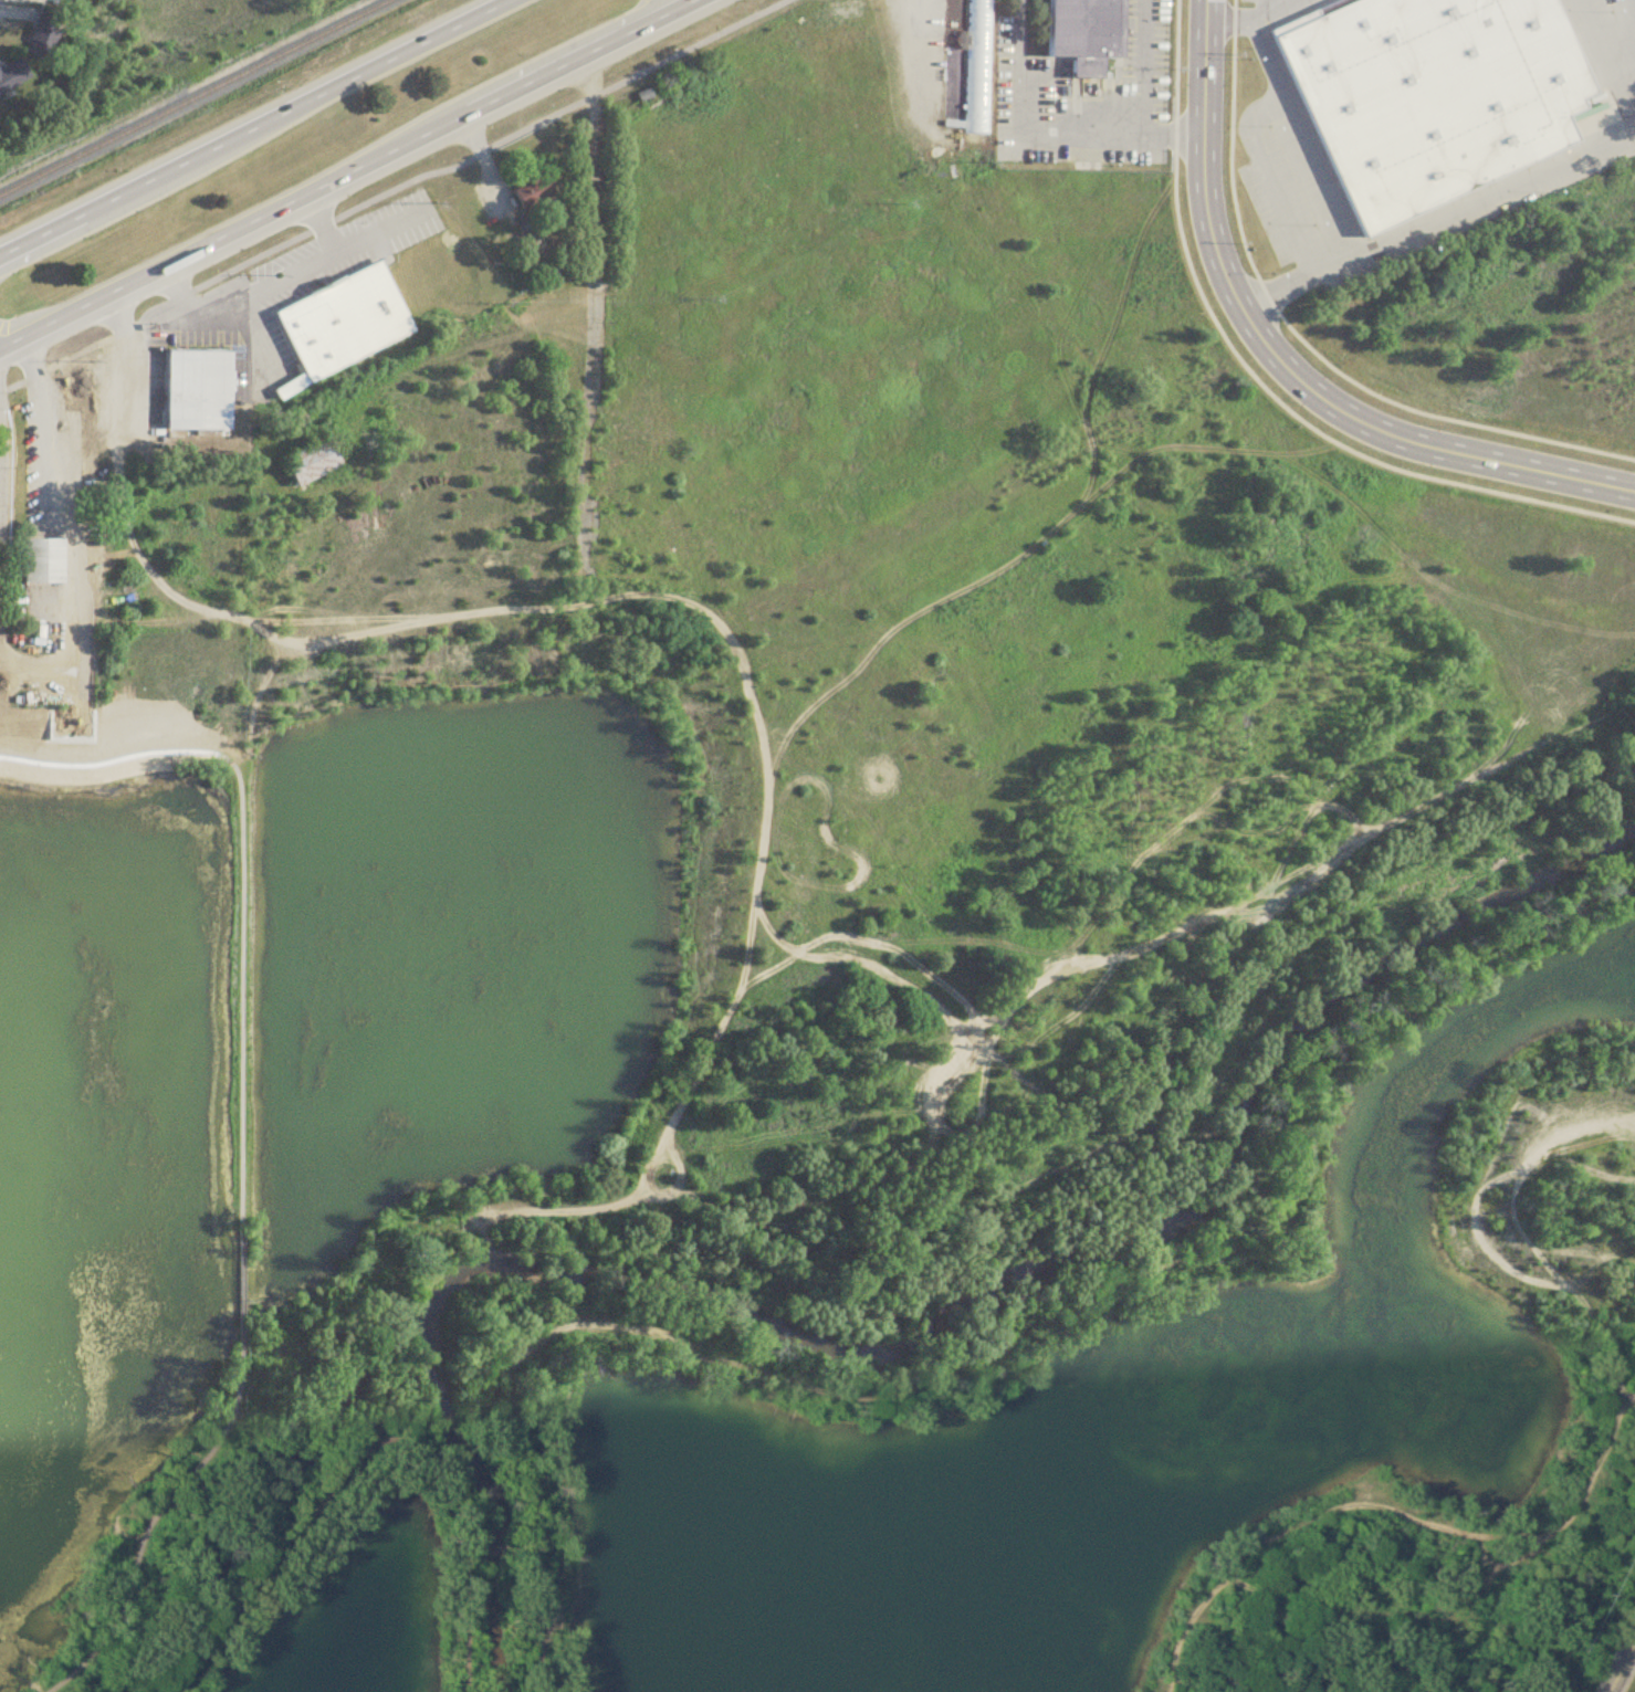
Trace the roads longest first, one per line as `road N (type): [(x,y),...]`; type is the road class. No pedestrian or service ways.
road 1 (track): [(630,1191),(635,1165),(732,1001),(750,950),(767,822),(765,763),(805,701),(1021,566),(1092,491),(1088,440),(769,610),(734,643),(719,614),(665,592),(394,626),(319,650)]
road 2 (track): [(223,1420),(256,1399),(316,1328),(411,1253),(539,1209),(630,1191),(703,1205),(780,1242),(867,1255),(957,1244),(1037,1185),(1119,1147),(1240,931),(1397,822),(1634,699)]
road 3 (track): [(502,1355),(548,1326),(581,1317),(670,1335),(816,1386),(871,1390),(1021,1357),(1097,1309),(1289,1218),(1349,1041),(1408,992),(1554,917),(1634,897)]
road 4 (primary): [(0,350),(696,0)]
road 5 (tertiary): [(1212,0),(1208,200),(1238,303),(1270,349),(1307,389),(1400,442),(1634,495)]
road 6 (primary): [(514,0),(0,257)]
road 7 (track): [(1088,440),(991,267),(876,128),(776,35),(736,24)]
road 8 (track): [(803,955),(876,963),(946,1007),(960,1052),(1052,968),(1223,911),(1256,919)]
road 9 (track): [(1634,1257),(1587,1253),(1564,1289),(1614,1353),(1616,1415),(1601,1468),(1563,1521),(1510,1543),(1437,1618)]
road 10 (track): [(537,81),(578,102),(595,144),(594,309),(578,479),(584,550)]
road 11 (track): [(1236,449),(1283,458),(1345,491),(1486,643),(1510,694),(1572,734)]
road 12 (track): [(1510,1543),(1433,1514),(1349,1510),(1291,1525),(1238,1560),(1189,1618),(1163,1691)]
road 13 (track): [(960,1052),(925,1069),(904,1060),(838,1141),(675,1160),(661,1116)]
road 14 (track): [(392,1395),(354,1457),(168,1691)]
road 15 (track): [(535,1691),(535,1507),(502,1355)]
road 16 (track): [(1634,1137),(1616,1123),(1574,1123),(1492,1183),(1472,1226),(1510,1270),(1564,1289)]
road 17 (track): [(468,1691),(455,1510),(416,1421),(392,1395)]
road 18 (track): [(594,309),(563,328),(402,376),(374,404),(354,453)]
road 19 (track): [(1463,1691),(1437,1618),(1309,1600),(1227,1574)]
road 20 (track): [(1092,491),(1153,442),(1236,449),(1340,412)]
road 21 (track): [(237,620),(485,613)]
road 22 (track): [(1532,1691),(1634,1507)]
road 23 (track): [(213,609),(167,589),(133,538),(118,453)]
road 24 (track): [(738,984),(803,955),(758,908)]
road 25 (track): [(734,643),(765,763)]

